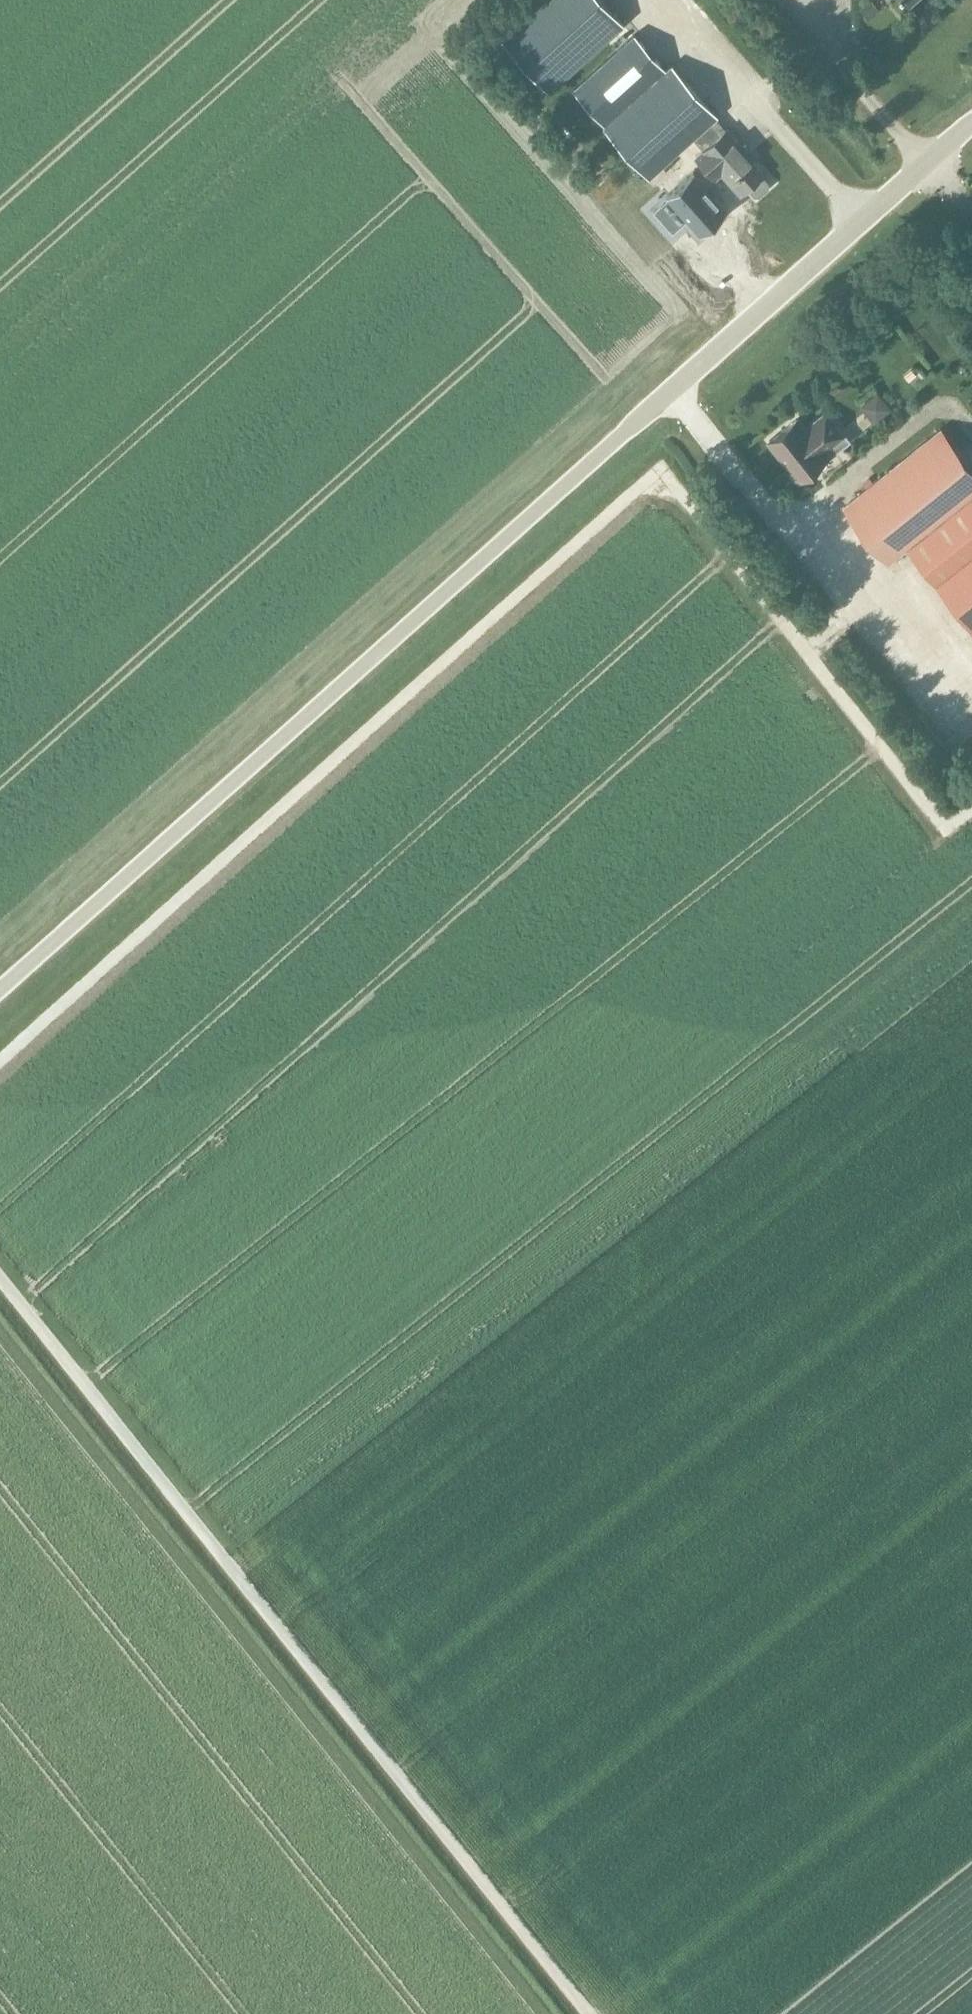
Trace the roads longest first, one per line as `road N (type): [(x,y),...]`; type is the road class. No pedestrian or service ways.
road 1 (track): [(0,1061),(660,470),(946,828),(971,807)]
road 2 (unclassified): [(0,992),(971,126)]
road 3 (unclassified): [(598,2013),(0,1279)]

